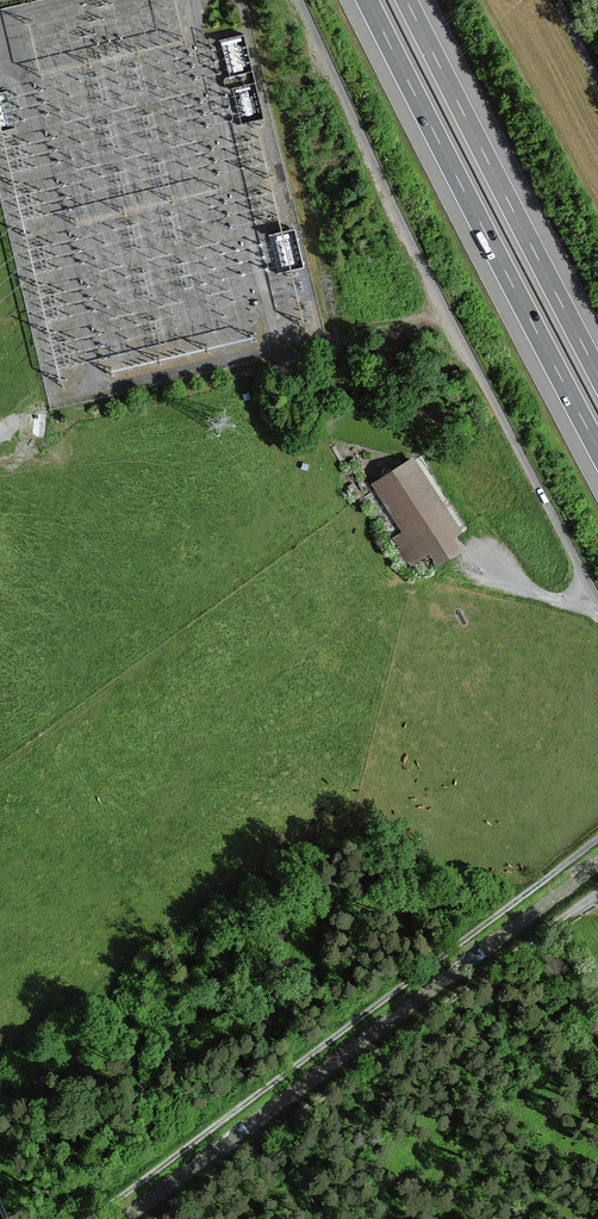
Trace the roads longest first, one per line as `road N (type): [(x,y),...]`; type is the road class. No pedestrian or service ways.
road 1 (unclassified): [(297,0),(398,222),(597,598)]
road 2 (unclassified): [(597,839),(94,1218)]
road 3 (track): [(160,1218),(597,892)]
road 4 (motorway): [(367,0),(597,449)]
road 5 (motorway): [(597,373),(407,0)]

